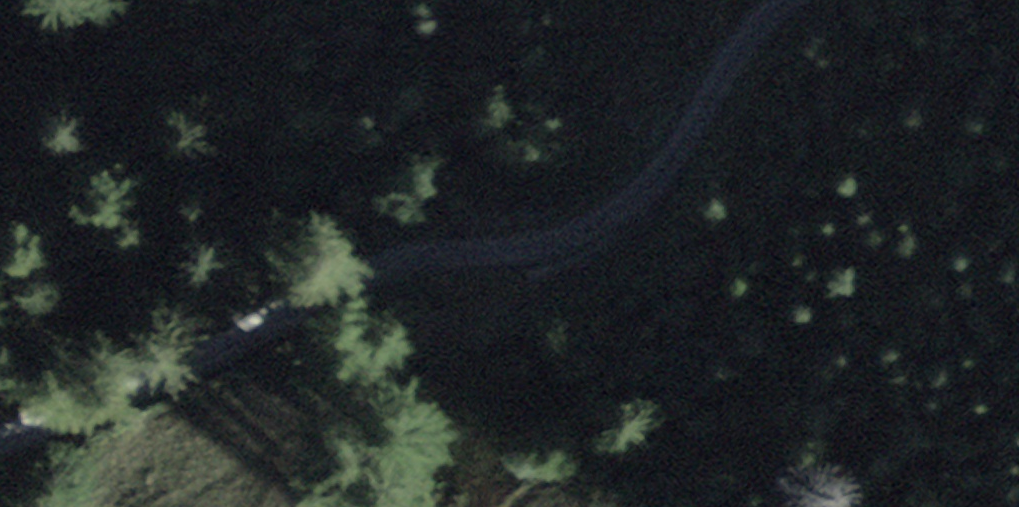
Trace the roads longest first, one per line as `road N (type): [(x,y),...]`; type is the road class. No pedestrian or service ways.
road 1 (track): [(0,441),(232,349),(343,281),(438,250),(610,223),(797,0)]
road 2 (track): [(331,506),(407,394),(610,223)]

